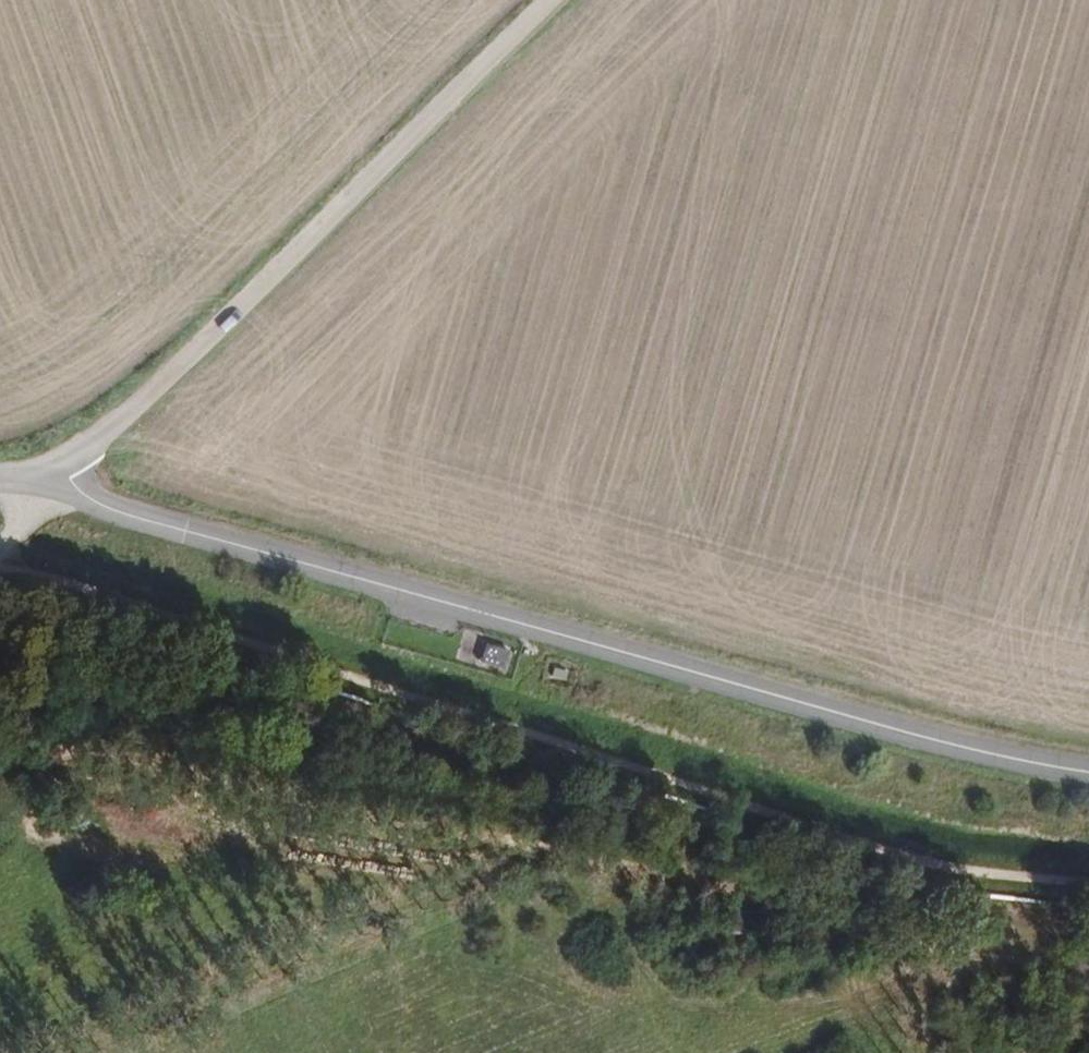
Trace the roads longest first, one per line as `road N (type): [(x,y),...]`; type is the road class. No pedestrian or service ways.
road 1 (tertiary): [(54,465),(111,511),(769,697),(1037,768),(1088,773)]
road 2 (unclassified): [(54,465),(107,431),(190,358),(555,0)]

